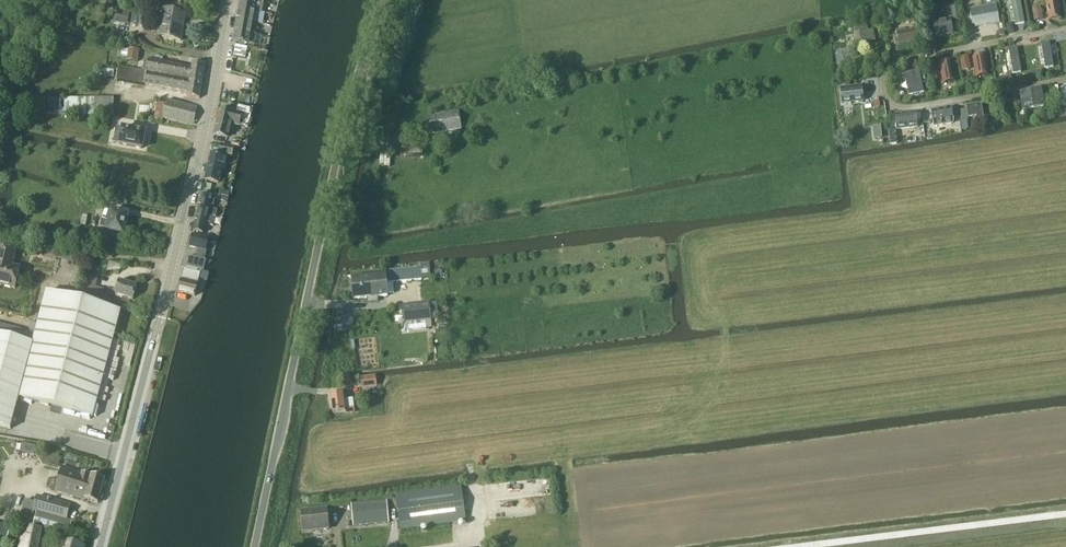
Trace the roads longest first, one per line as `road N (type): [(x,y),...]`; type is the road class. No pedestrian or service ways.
road 1 (secondary): [(100,546),(204,133),(228,0)]
road 2 (unclassified): [(256,546),(335,179),(383,0)]

